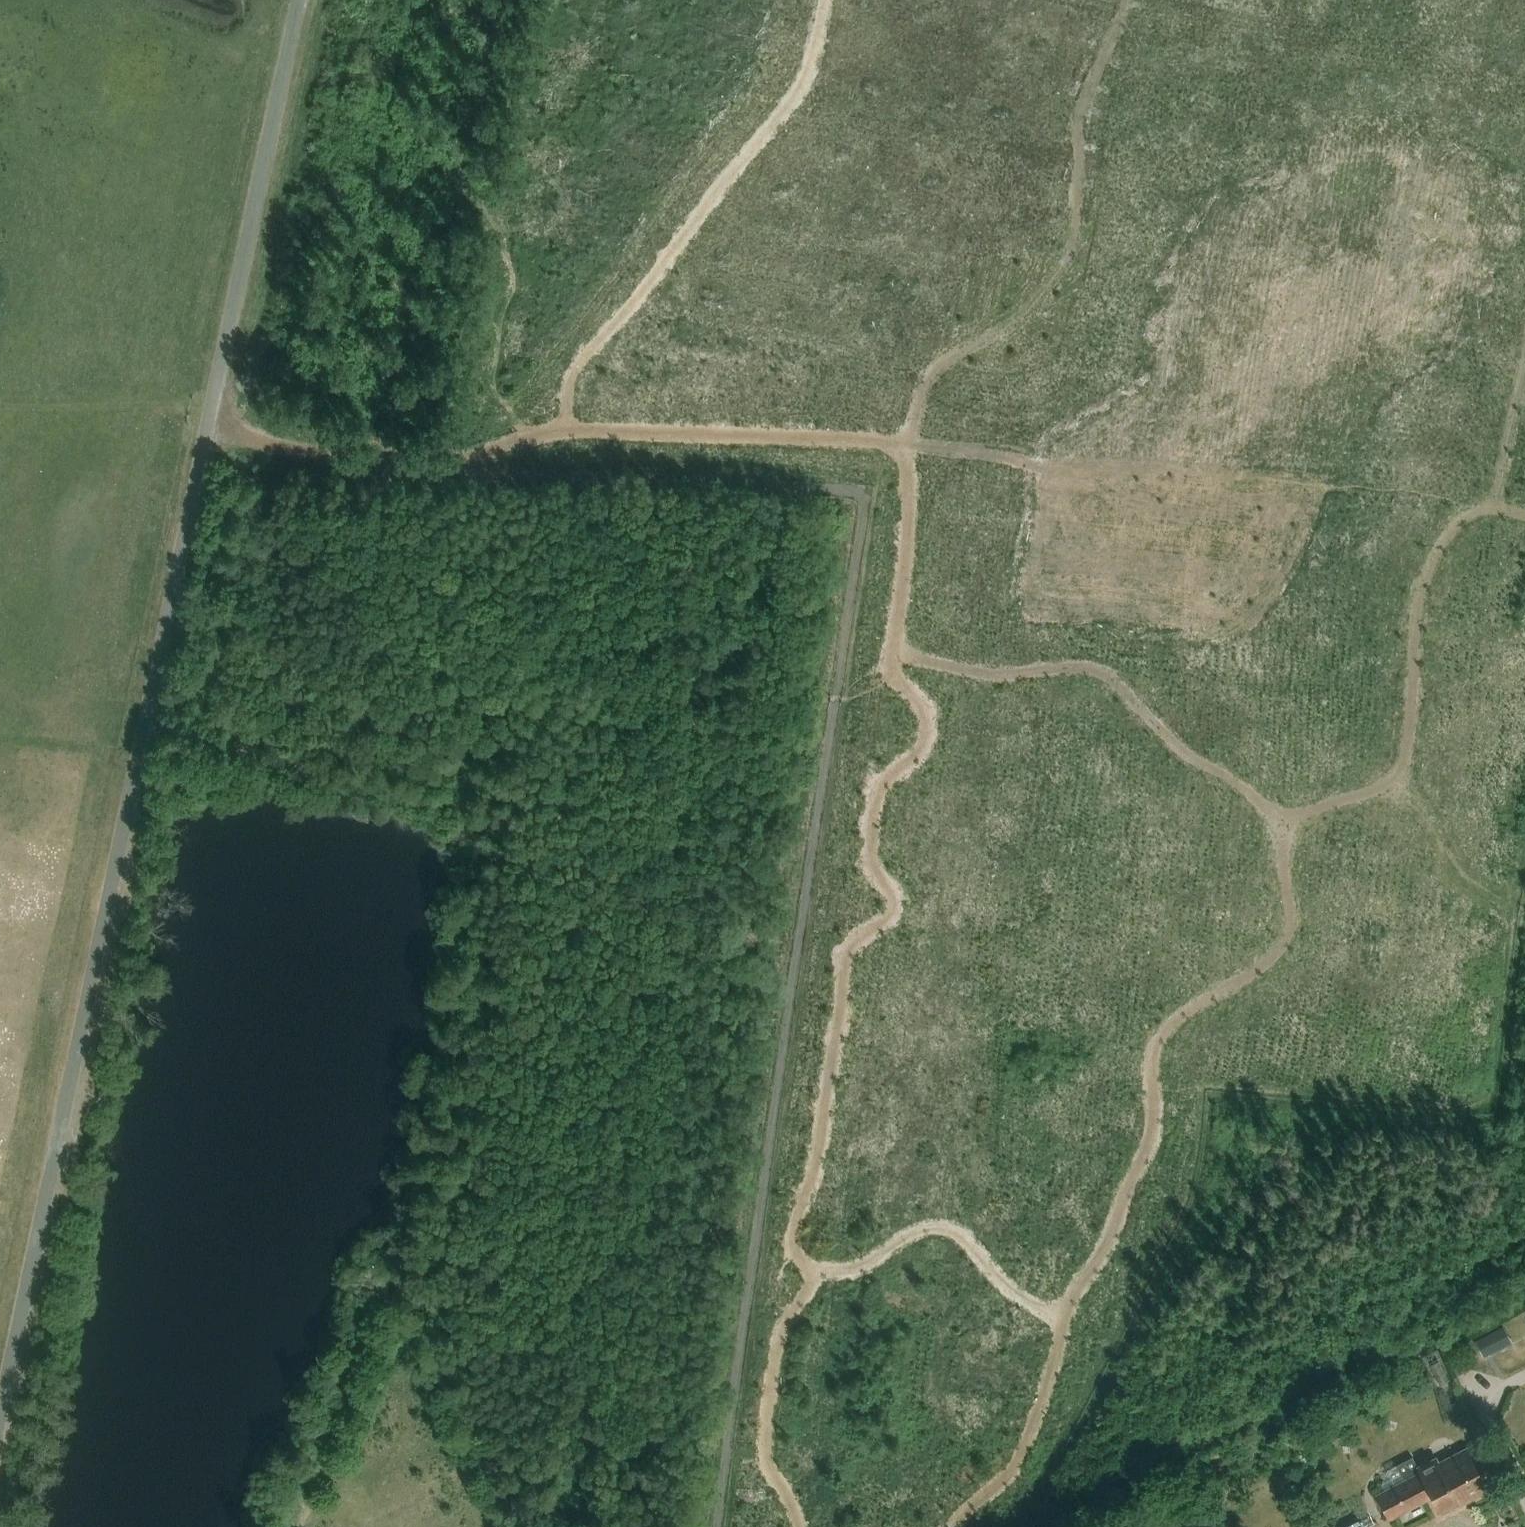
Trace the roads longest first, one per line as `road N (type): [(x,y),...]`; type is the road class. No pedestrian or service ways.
road 1 (unclassified): [(0,1413),(297,0)]

